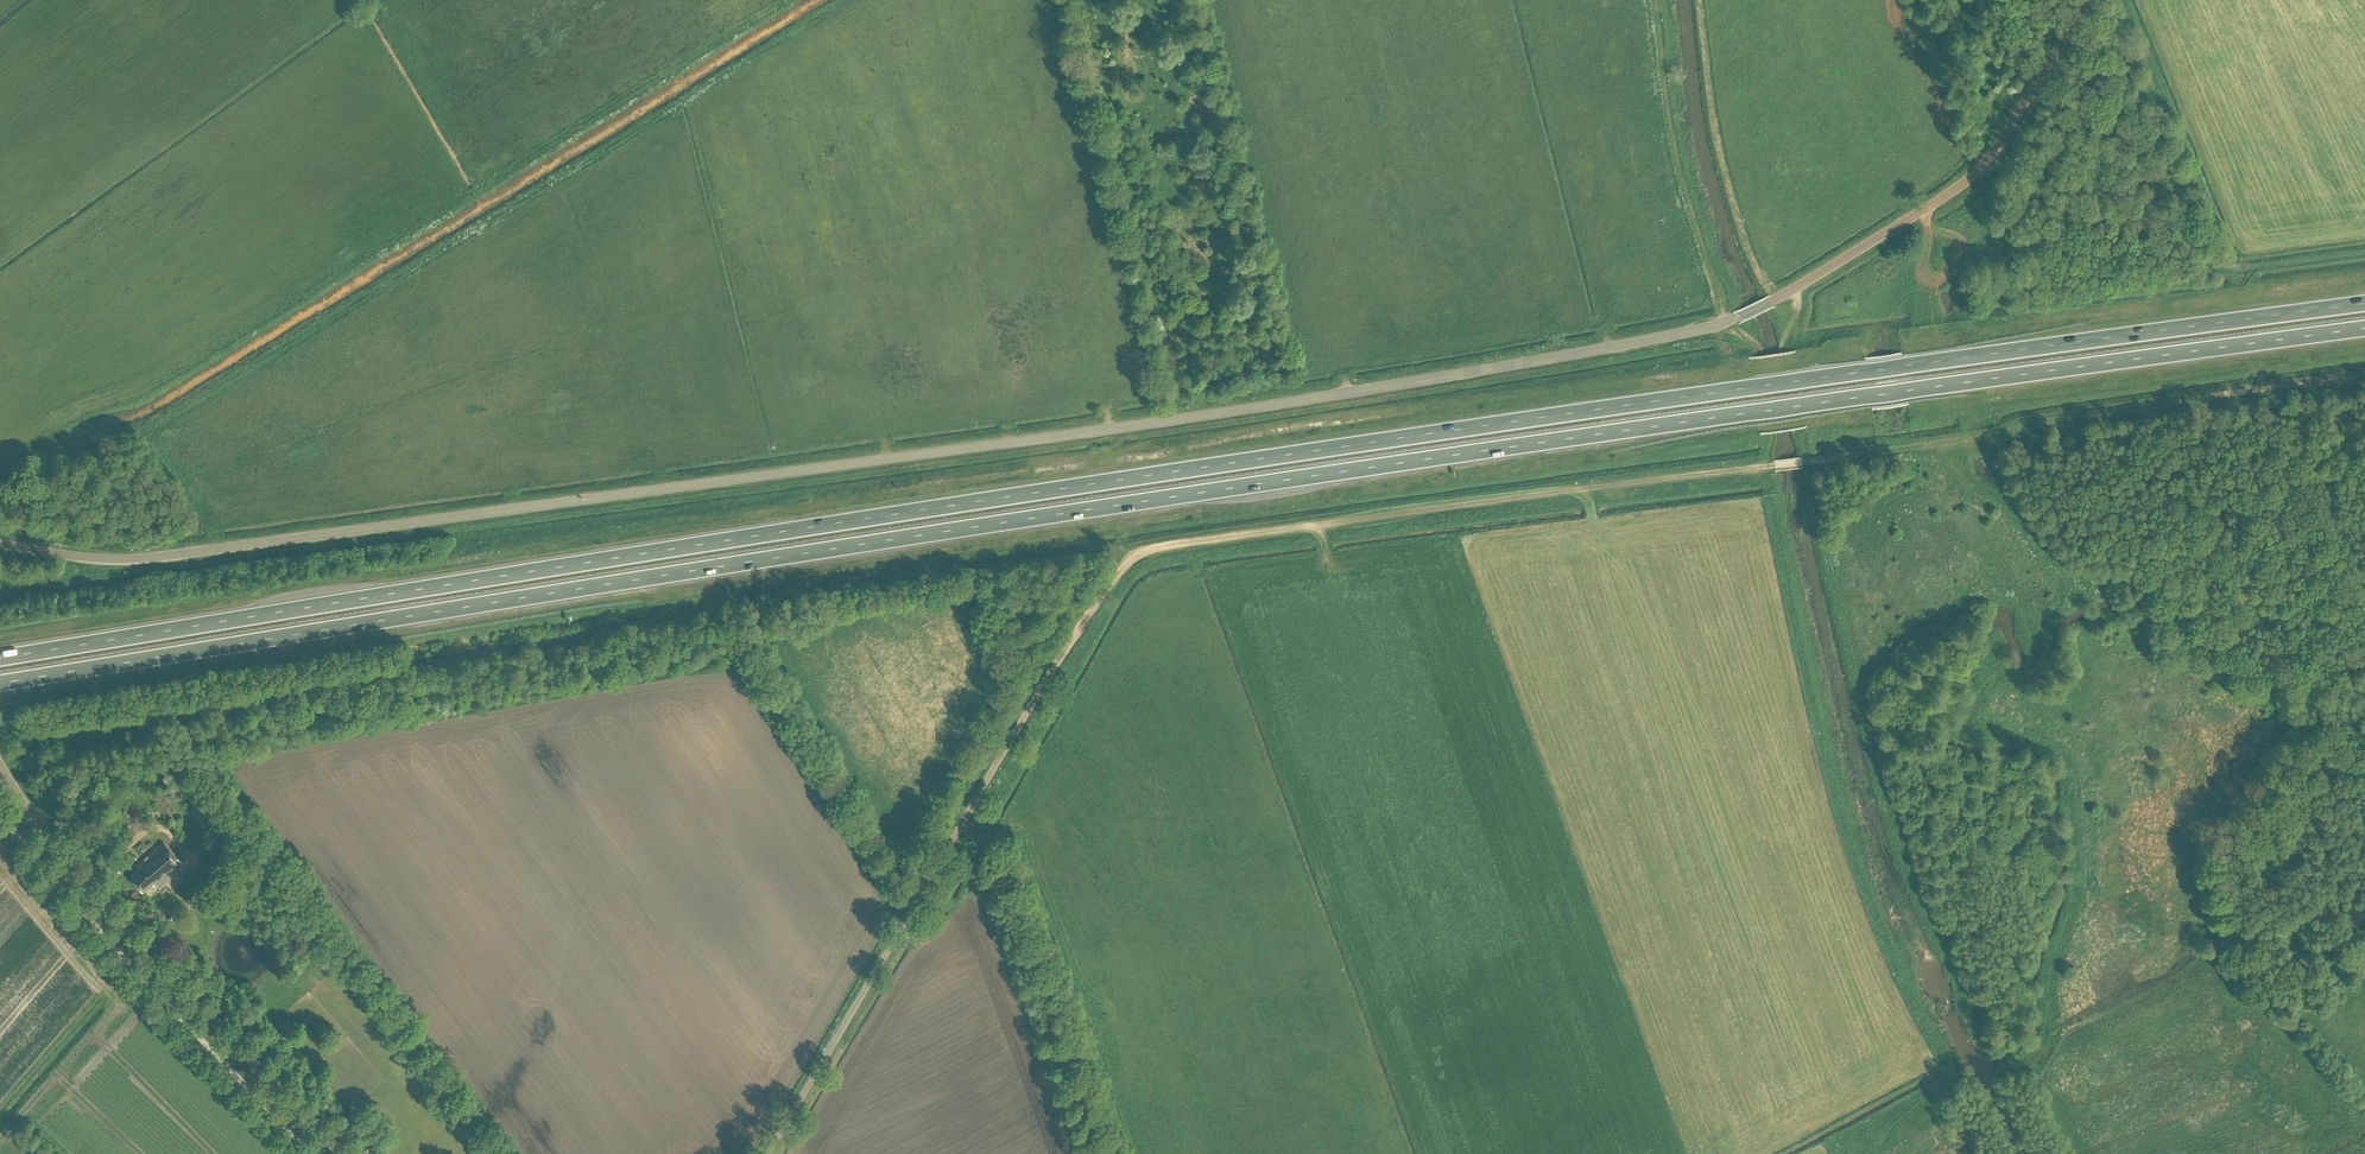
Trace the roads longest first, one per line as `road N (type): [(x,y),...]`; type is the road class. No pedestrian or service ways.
road 1 (trunk): [(2364,303),(1305,452),(0,658)]
road 2 (trunk): [(0,683),(1309,477),(2364,328)]
road 3 (unclassified): [(2088,0),(1974,175),(1803,283),(1710,327),(1213,413),(133,560),(0,544)]
road 4 (track): [(791,0),(151,390),(77,416),(0,470)]
road 5 (track): [(1048,675),(1119,569),(1150,550),(1771,466)]
road 6 (track): [(1867,1153),(1864,1141),(1875,1128),(1924,1098),(1952,1058),(1885,911),(1845,797),(1771,466)]
road 7 (track): [(1805,462),(1836,625),(1894,842),(2002,1063)]
road 8 (track): [(1805,462),(2364,373)]
road 9 (unclassified): [(766,1153),(1048,675)]
road 10 (tertiary): [(0,768),(66,861),(343,1153)]
road 11 (track): [(1725,321),(1679,167),(1657,0)]
road 12 (track): [(1775,466),(1762,348),(1733,318)]

